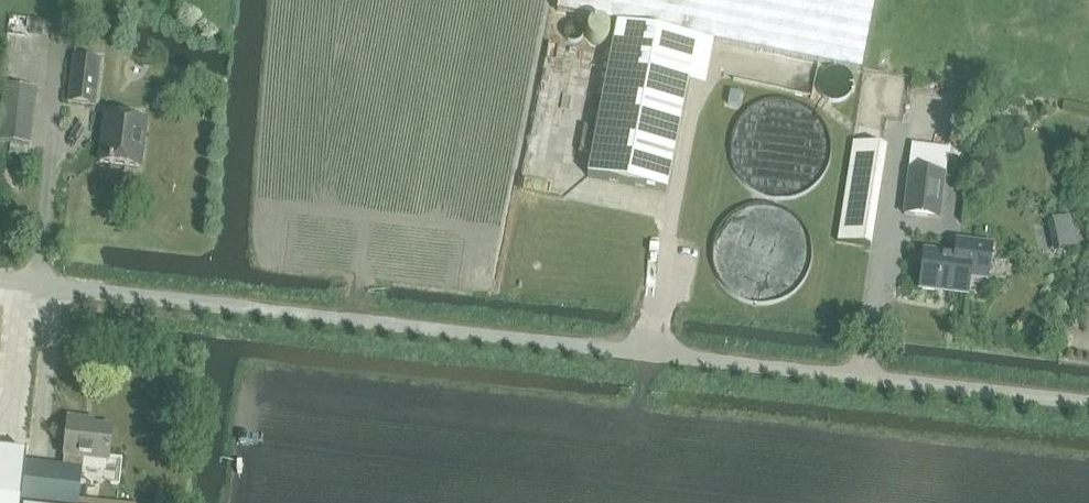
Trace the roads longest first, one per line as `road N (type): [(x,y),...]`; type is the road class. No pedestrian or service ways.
road 1 (unclassified): [(1088,401),(0,280)]

